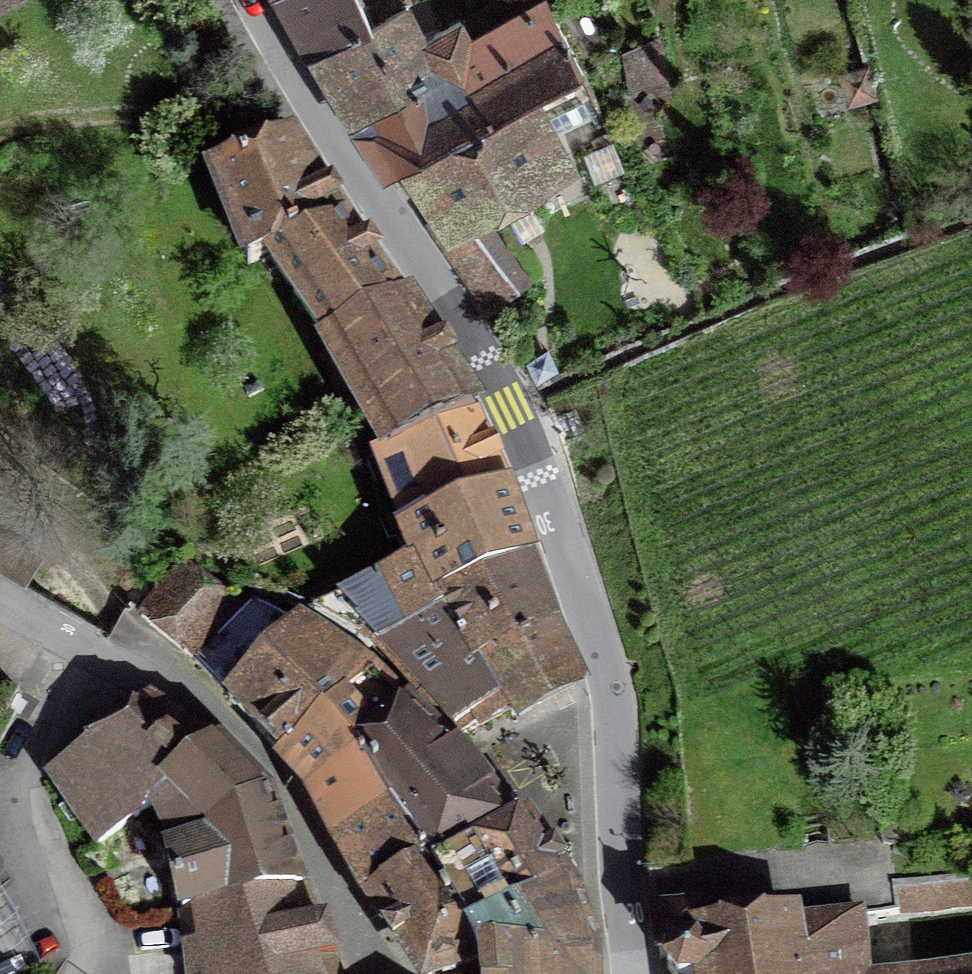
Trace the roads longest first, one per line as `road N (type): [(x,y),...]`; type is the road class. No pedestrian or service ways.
road 1 (tertiary): [(629,973),(604,664),(512,406),(251,0)]
road 2 (residential): [(0,593),(147,670),(275,790),(375,973)]

